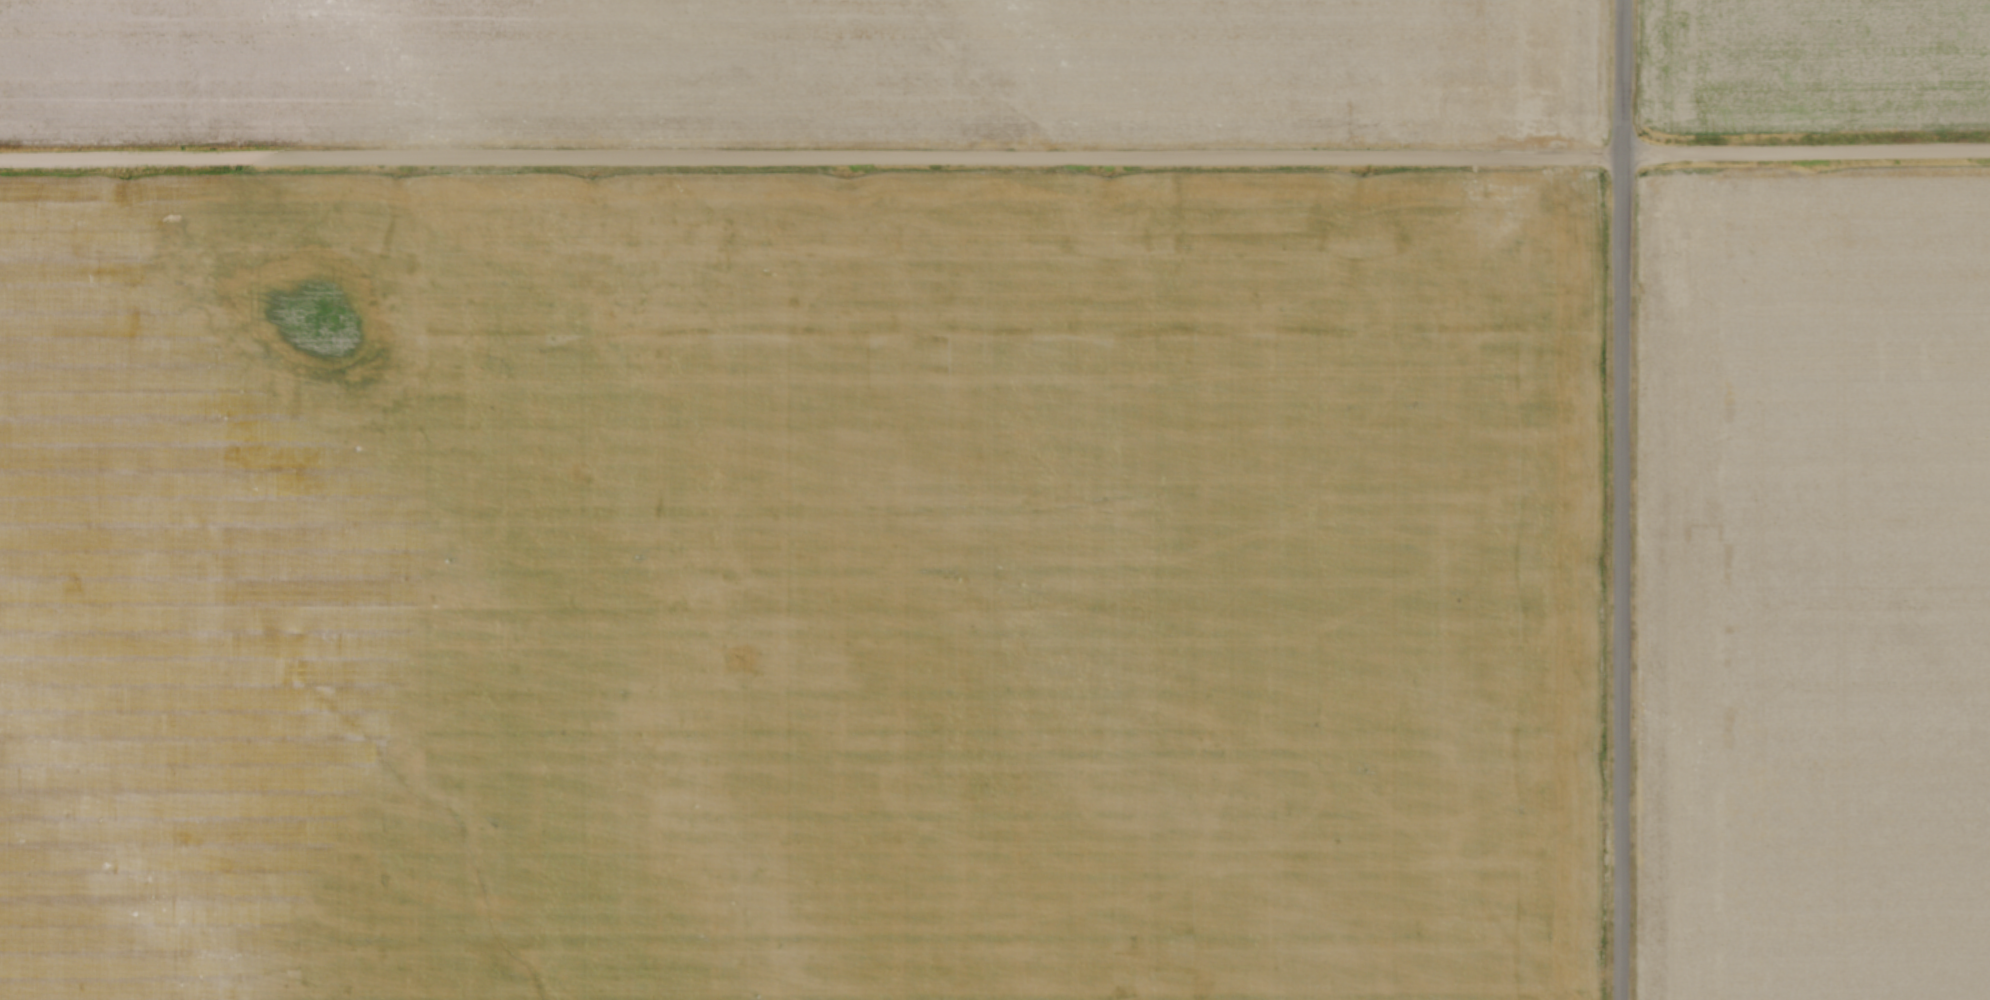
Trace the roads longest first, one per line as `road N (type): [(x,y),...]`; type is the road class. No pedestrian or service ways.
road 1 (residential): [(1989,148),(0,159)]
road 2 (residential): [(1622,999),(1624,0)]

